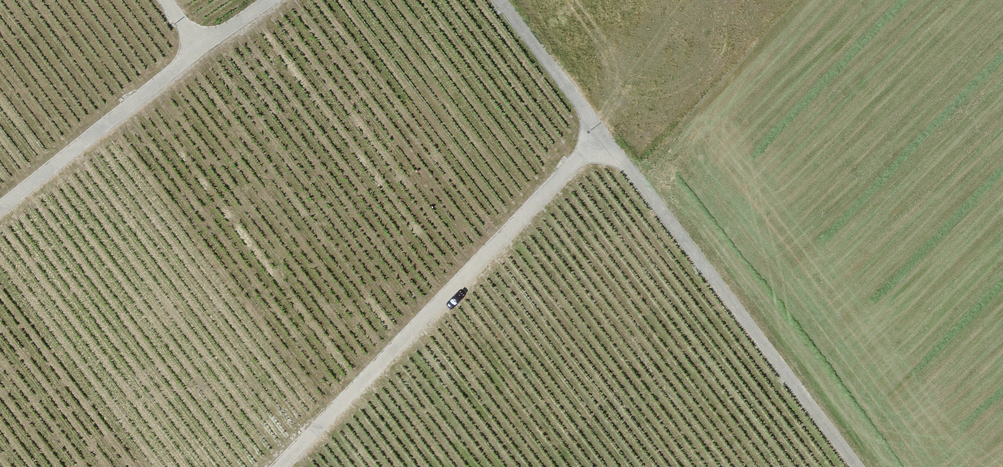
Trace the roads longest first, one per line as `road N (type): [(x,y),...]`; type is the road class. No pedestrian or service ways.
road 1 (track): [(268,466),(595,143),(847,466)]
road 2 (track): [(274,0),(0,208)]
road 3 (track): [(595,143),(484,0)]

